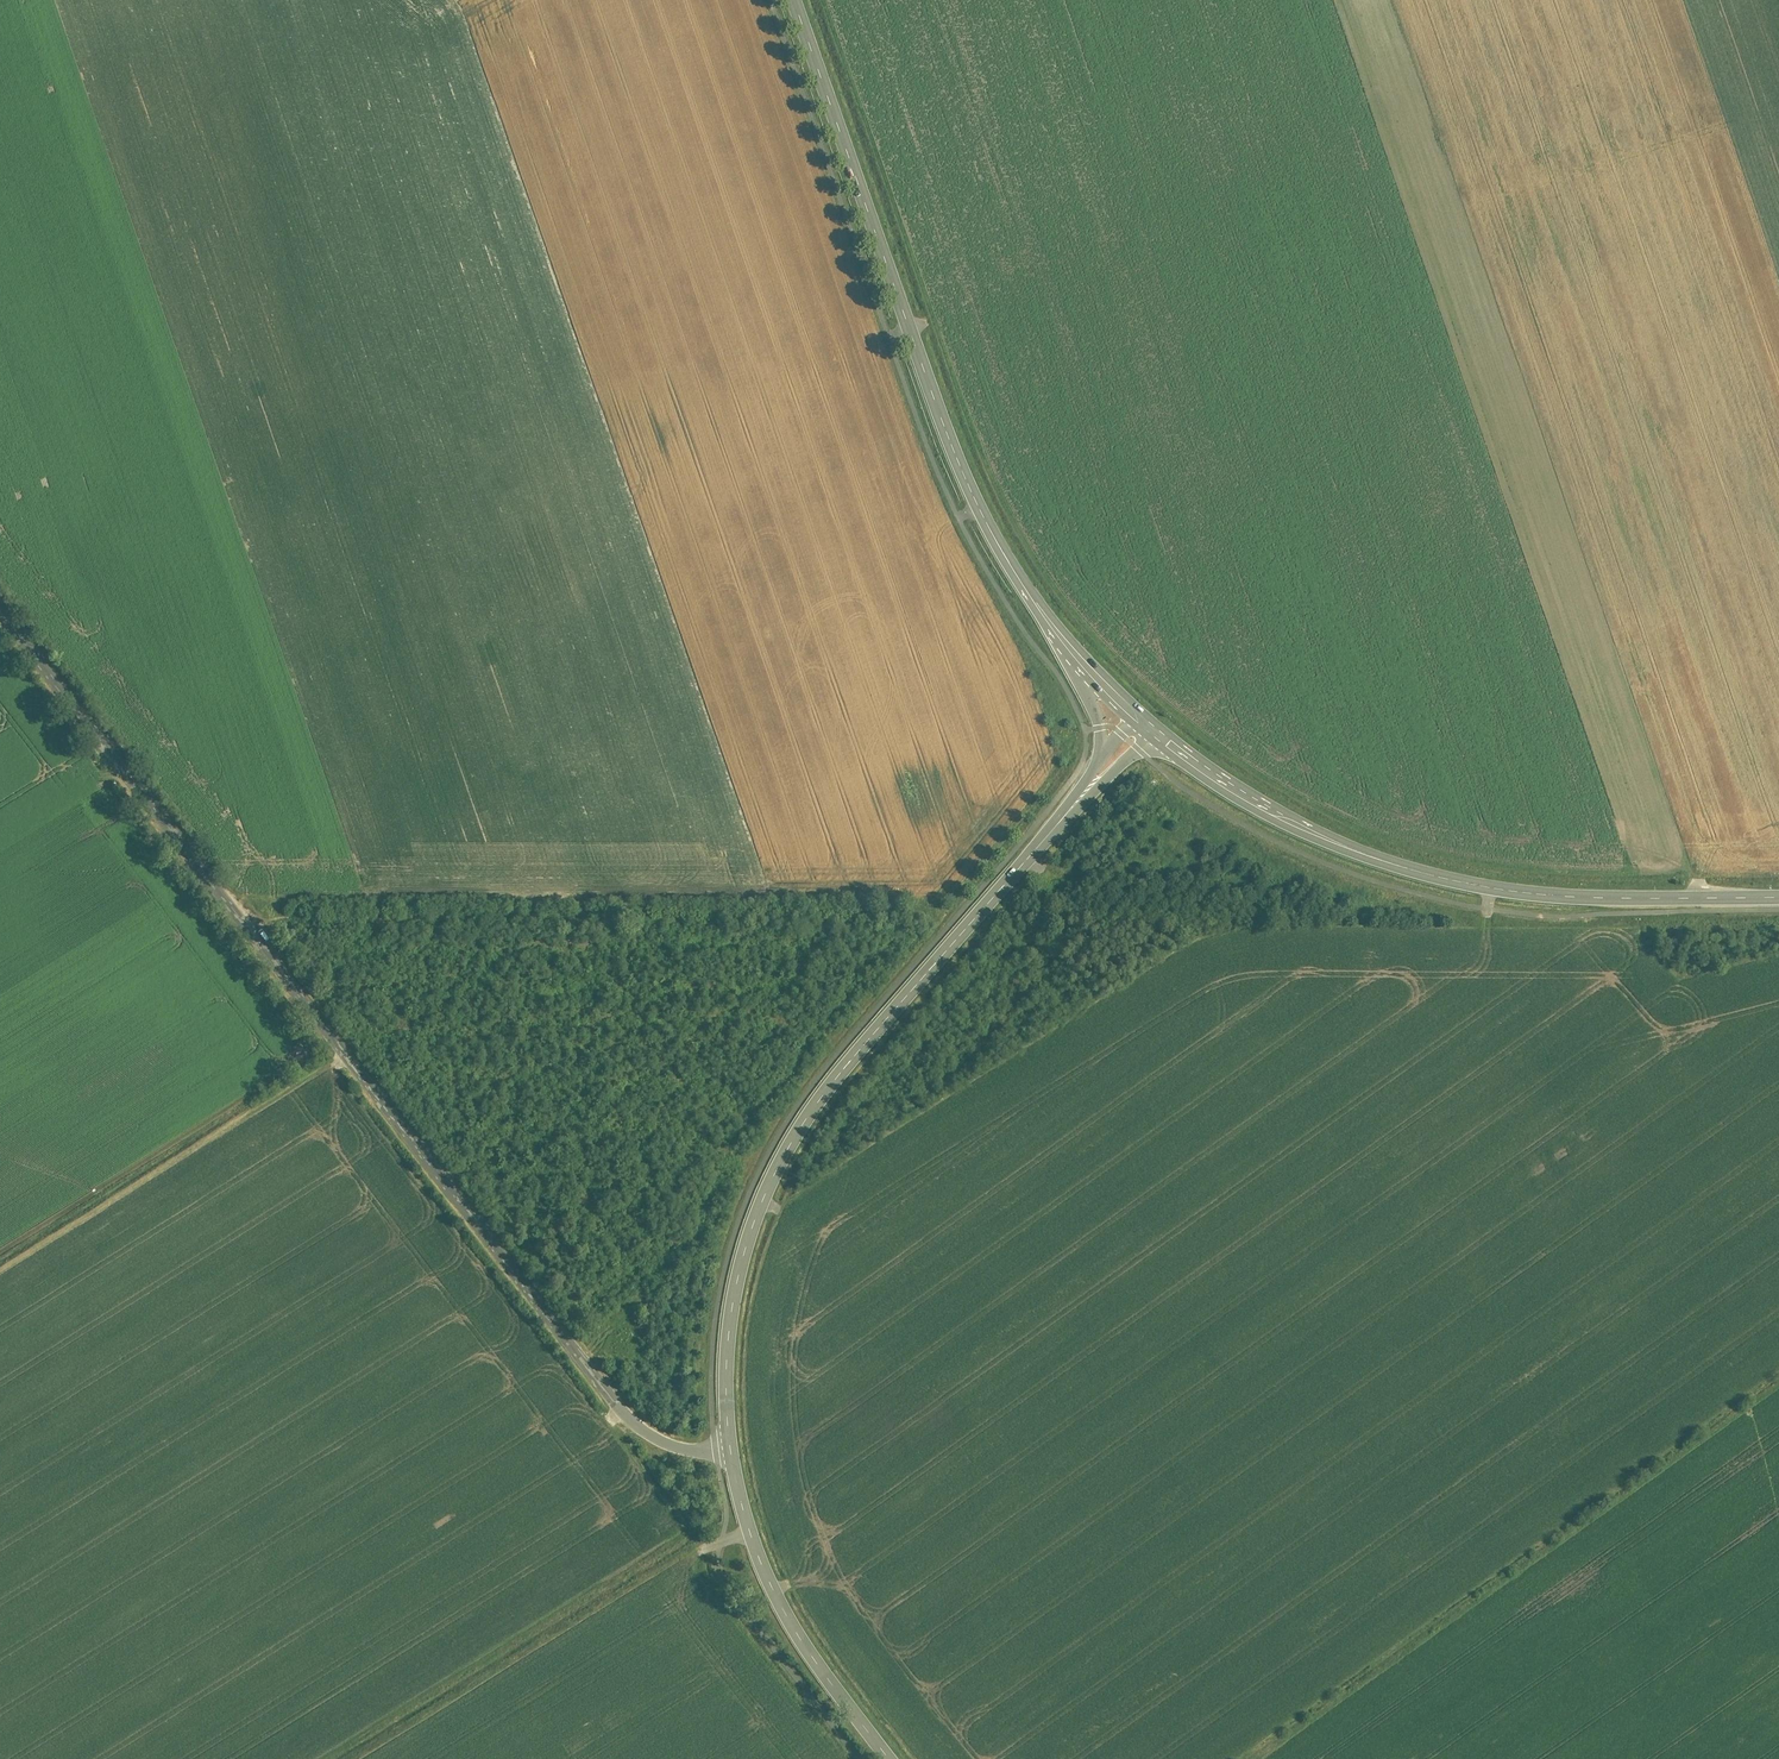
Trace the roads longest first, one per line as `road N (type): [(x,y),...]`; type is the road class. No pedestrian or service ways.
road 1 (unclassified): [(0,612),(607,1390),(649,1435),(692,1452),(731,1451)]
road 2 (tertiary): [(731,1451),(727,1379),(738,1285),(767,1195),(793,1145),(843,1073),(1107,771)]
road 3 (tertiary): [(794,0),(977,503),(1014,572),(1071,646)]
road 4 (tertiary): [(1147,725),(1245,796),(1410,872),(1566,899),(1778,899)]
road 5 (tertiary): [(888,1758),(804,1646),(766,1581),(731,1451)]
road 6 (tertiary): [(1071,646),(1109,746),(1107,771)]

